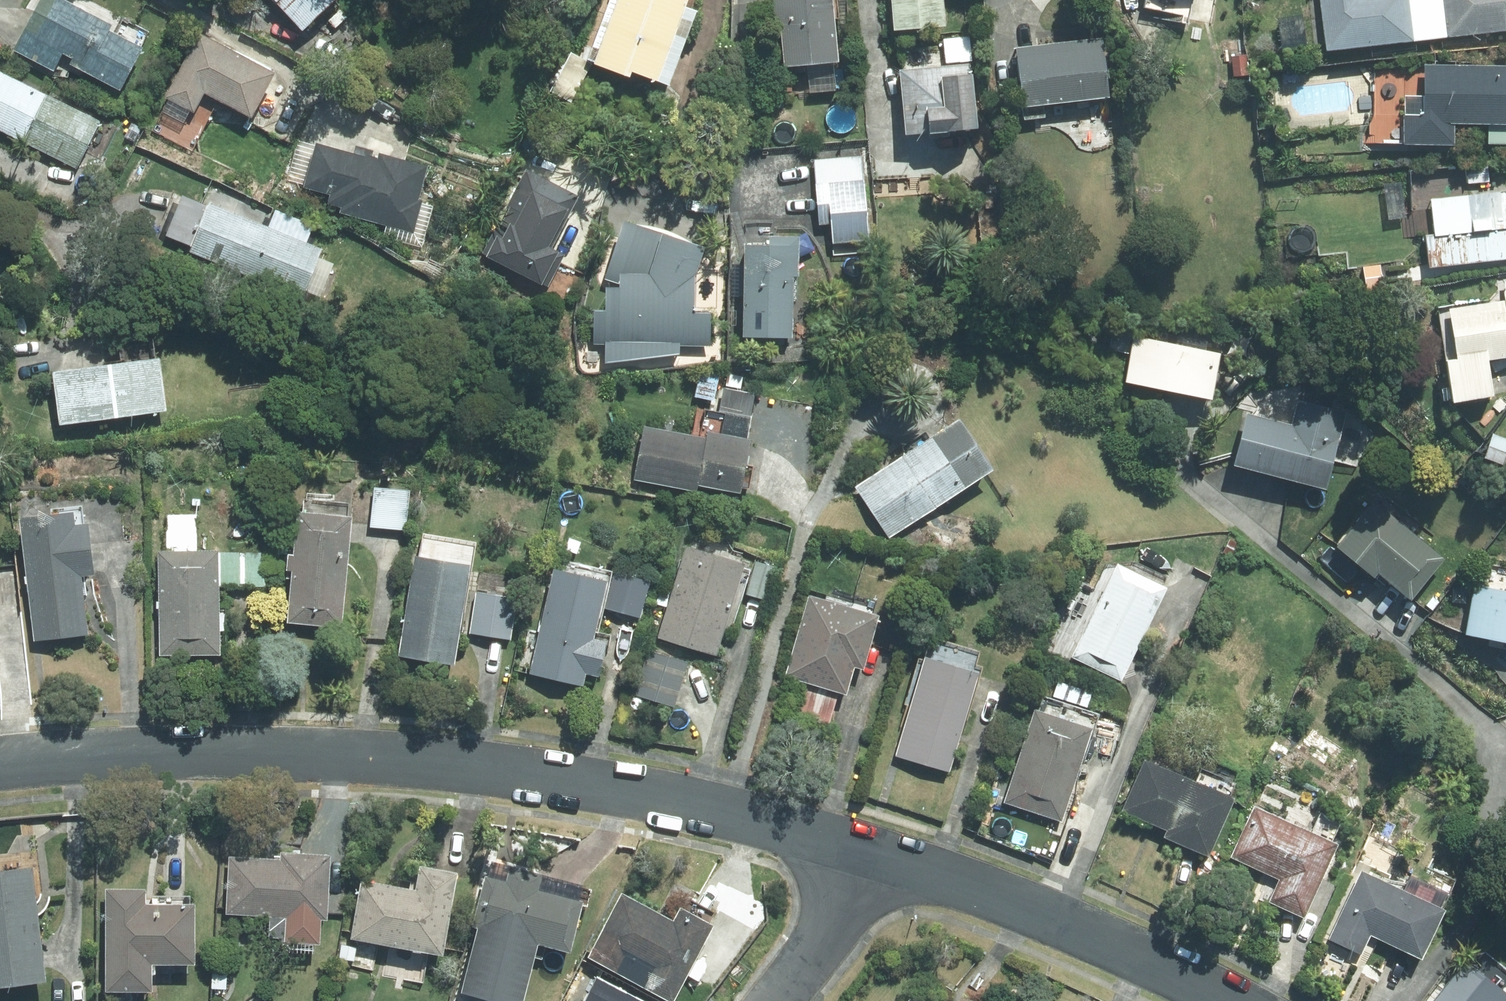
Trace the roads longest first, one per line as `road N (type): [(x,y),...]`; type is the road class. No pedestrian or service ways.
road 1 (residential): [(0,766),(303,754),(514,773),(708,805),(877,856)]
road 2 (residential): [(877,856),(1042,913),(1225,1000)]
road 3 (residential): [(767,1000),(877,856)]

